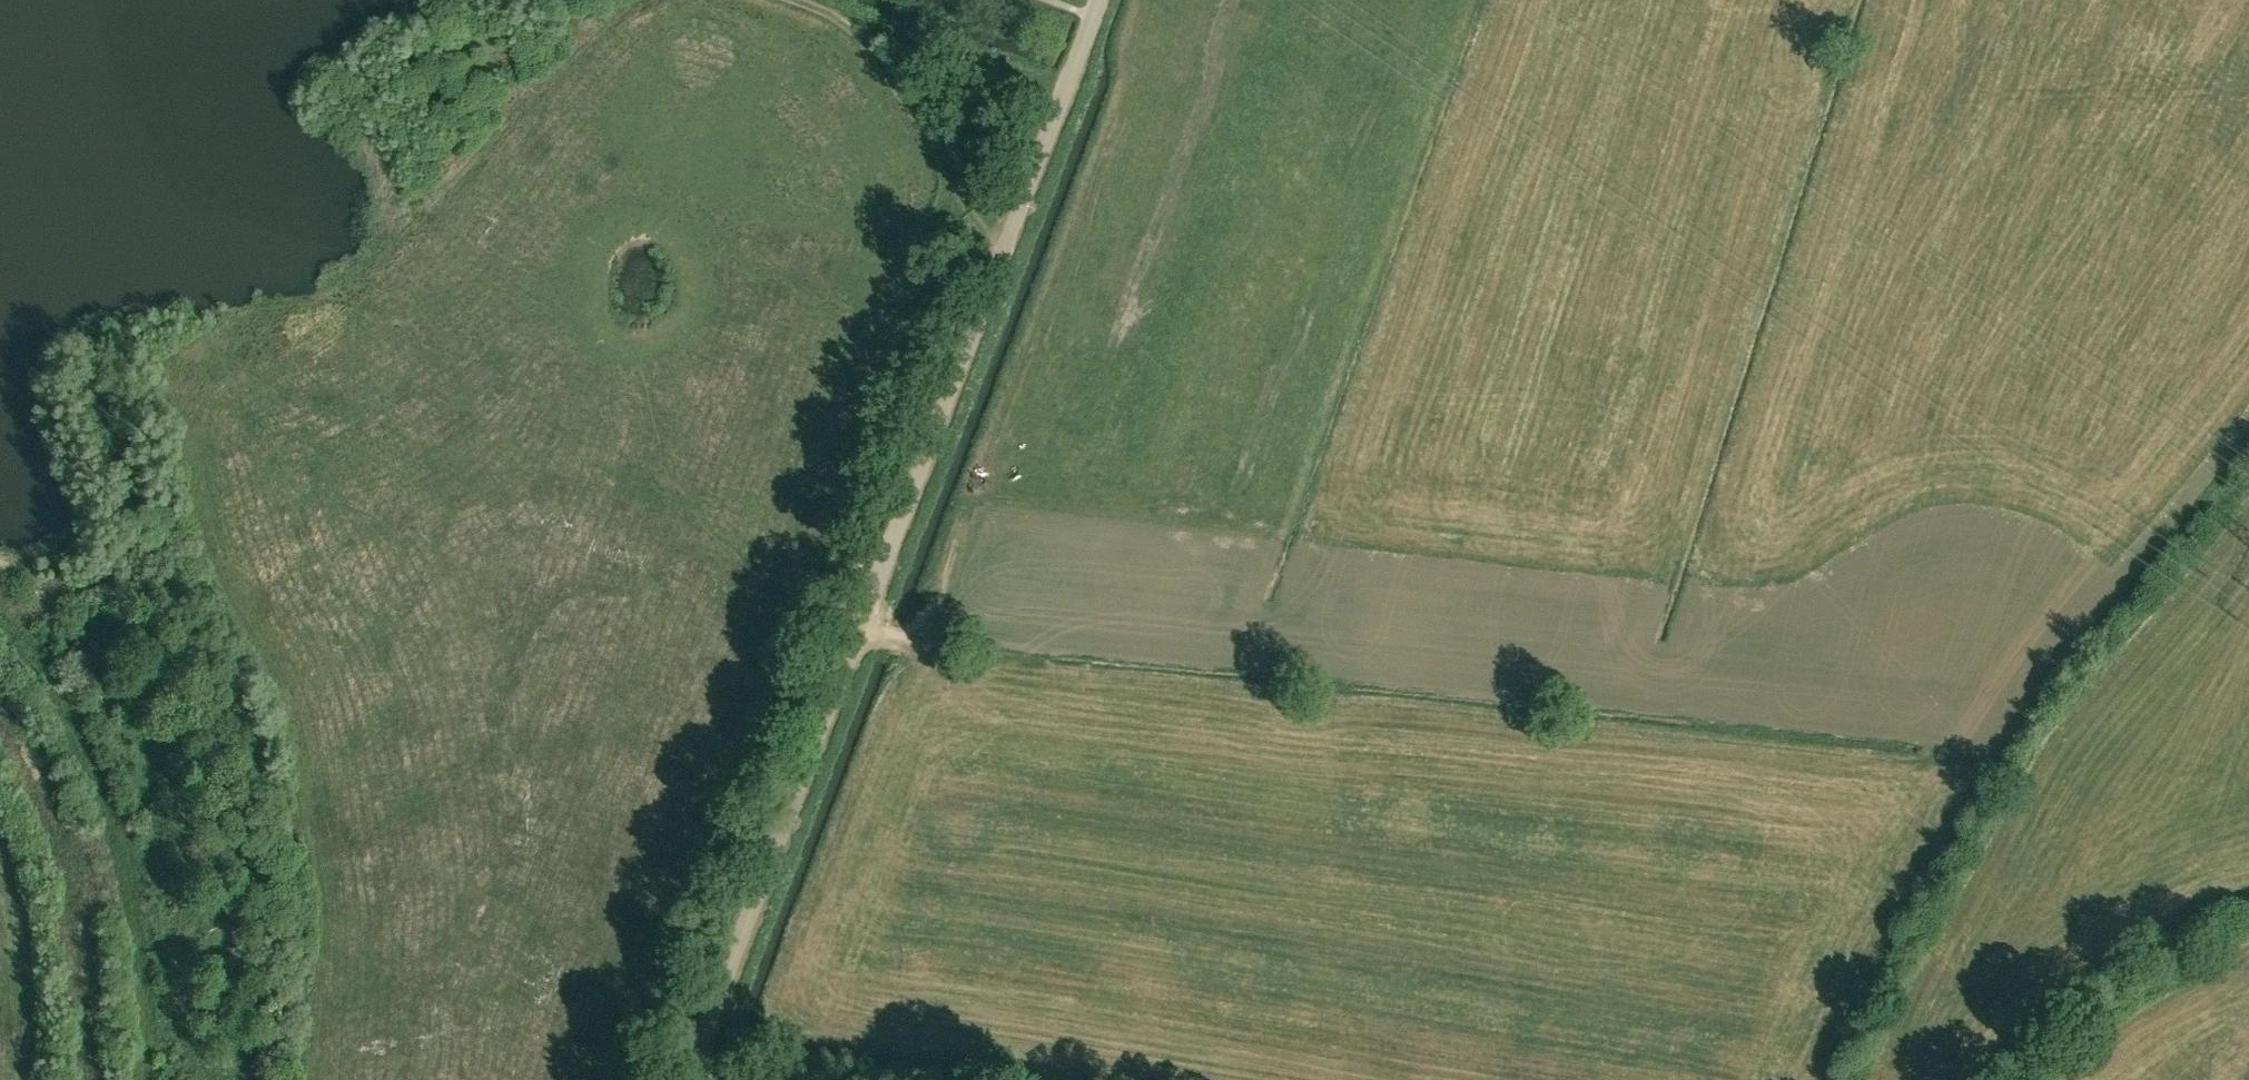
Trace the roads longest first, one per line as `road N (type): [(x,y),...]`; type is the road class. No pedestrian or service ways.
road 1 (unclassified): [(1097,16),(690,1079)]

